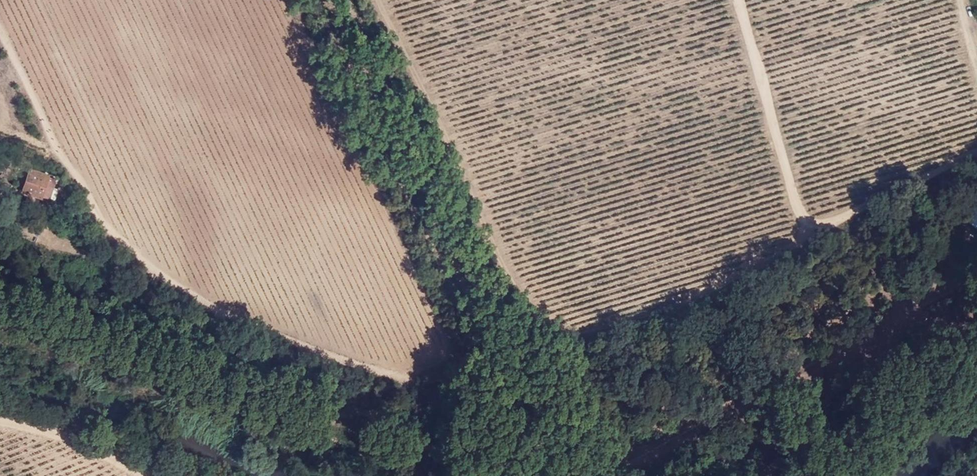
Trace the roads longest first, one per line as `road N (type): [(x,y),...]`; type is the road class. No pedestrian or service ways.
road 1 (track): [(160,276),(230,313),(492,414),(519,434),(538,433),(575,456),(625,467),(780,402),(878,342),(976,244)]
road 2 (track): [(976,165),(902,198),(733,313),(636,353),(576,359),(530,293),(424,187),(335,0)]
road 3 (track): [(0,28),(72,178),(160,276)]
road 4 (track): [(813,255),(737,0)]
road 5 (track): [(162,475),(0,418)]

